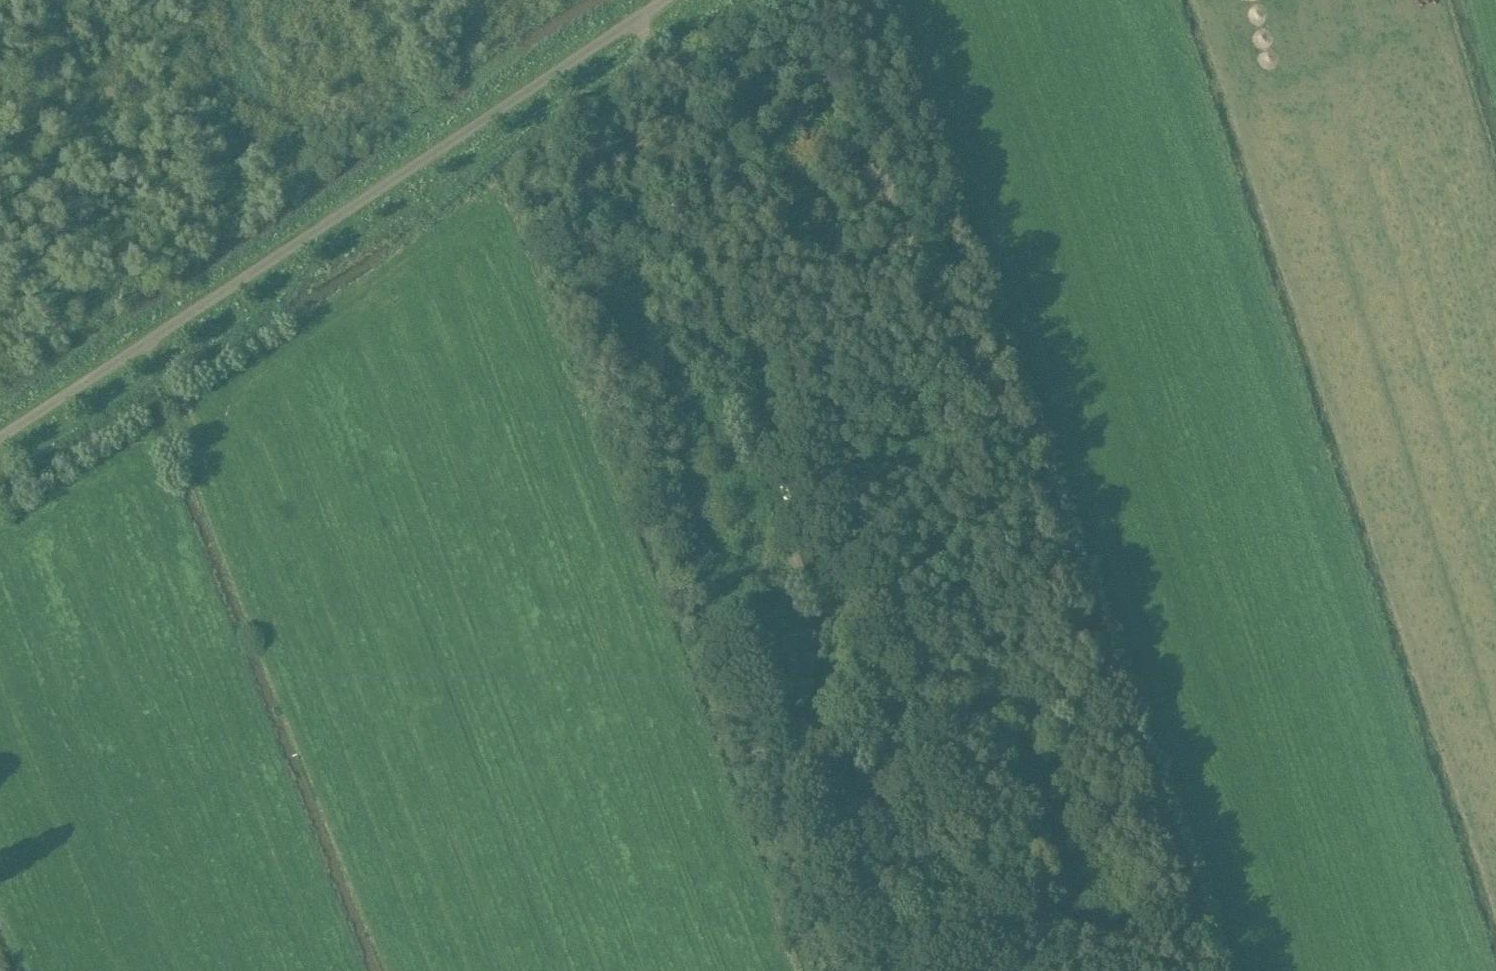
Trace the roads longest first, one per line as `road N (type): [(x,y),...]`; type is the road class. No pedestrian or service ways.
road 1 (unclassified): [(0,442),(666,0)]
road 2 (track): [(746,295),(685,123),(634,21)]

